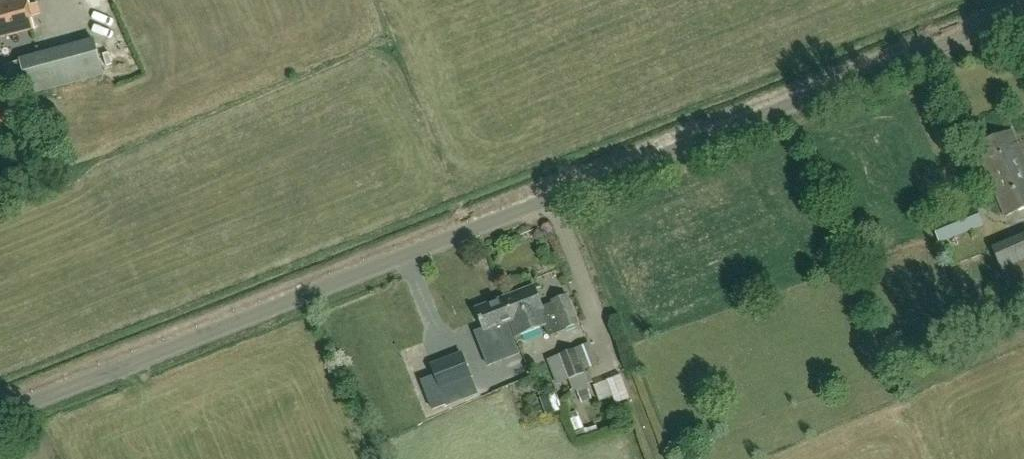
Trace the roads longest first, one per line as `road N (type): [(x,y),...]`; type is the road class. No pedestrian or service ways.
road 1 (unclassified): [(0,415),(1023,13)]

